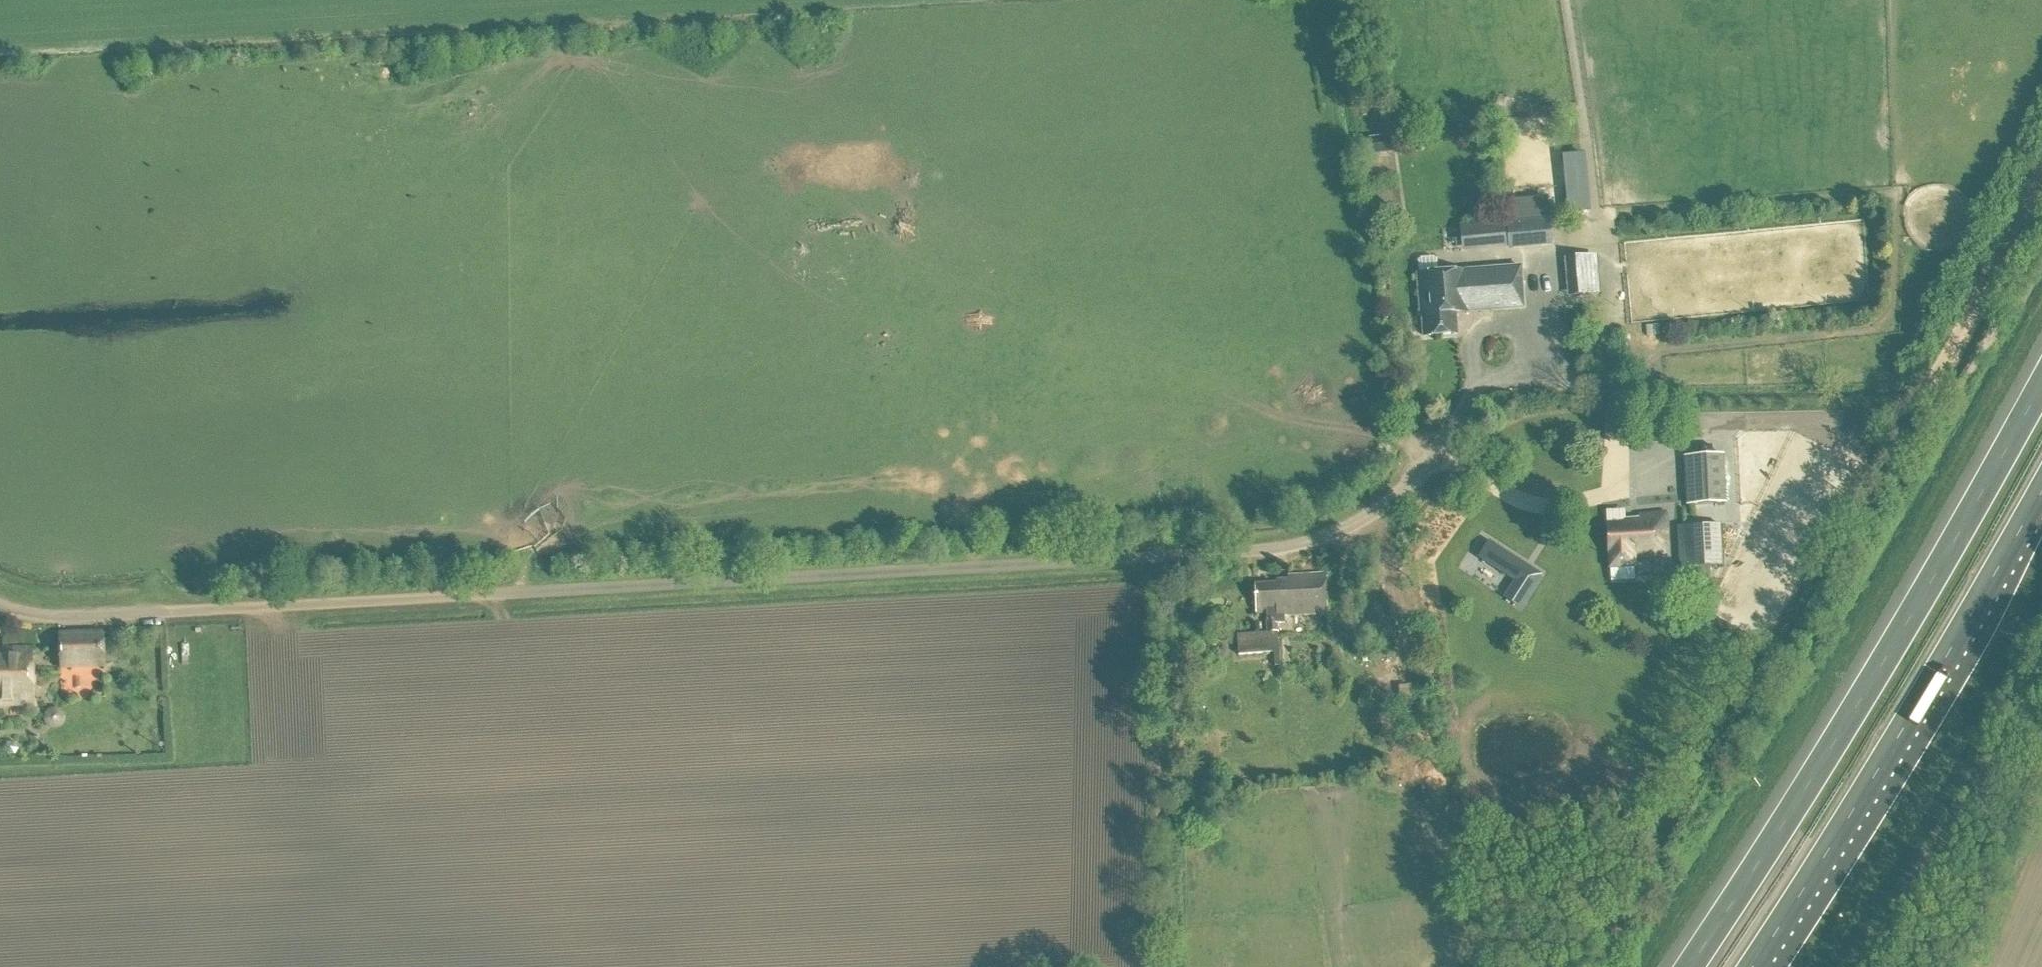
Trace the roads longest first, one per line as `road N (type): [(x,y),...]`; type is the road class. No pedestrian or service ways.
road 1 (unclassified): [(0,607),(59,620),(1268,552),(1319,542),(1403,493),(1466,405)]
road 2 (motorway): [(2041,382),(1841,735),(1691,966)]
road 3 (motorway): [(1749,966),(1917,711),(2041,488)]

